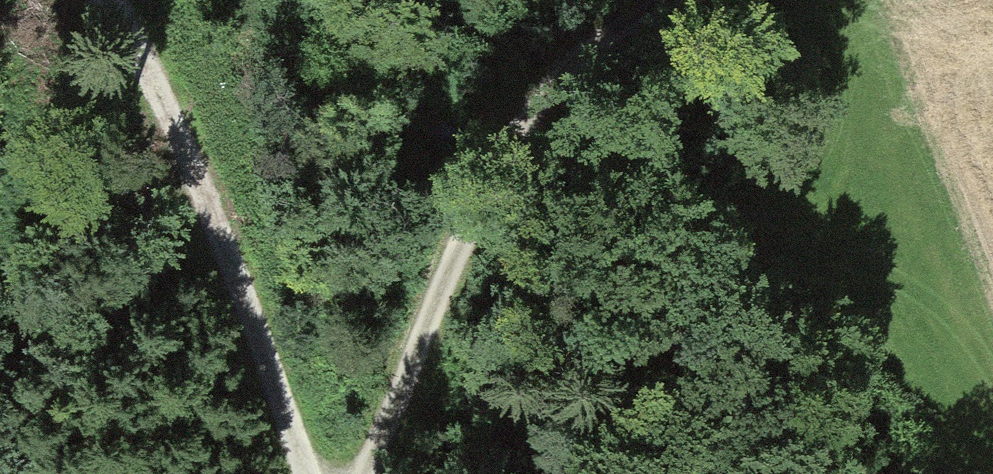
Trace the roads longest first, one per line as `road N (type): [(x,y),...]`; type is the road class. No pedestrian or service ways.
road 1 (track): [(644,0),(546,79),(511,135),(457,247),(371,473)]
road 2 (track): [(305,473),(273,359),(169,105),(102,0)]
road 3 (track): [(511,135),(705,224),(827,243)]

